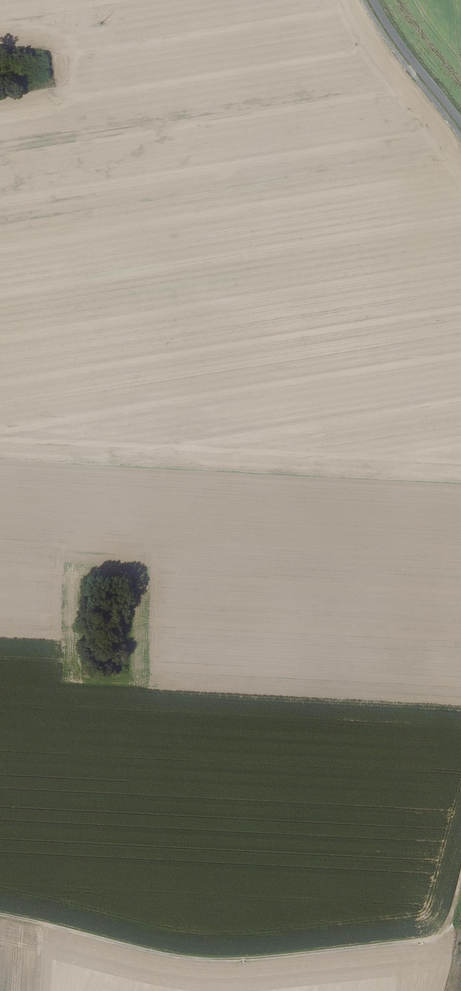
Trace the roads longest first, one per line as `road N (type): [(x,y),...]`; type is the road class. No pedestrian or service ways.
road 1 (track): [(460,881),(450,924),(438,936),(280,957),(156,953),(0,915)]
road 2 (secondary): [(371,0),(460,125)]

